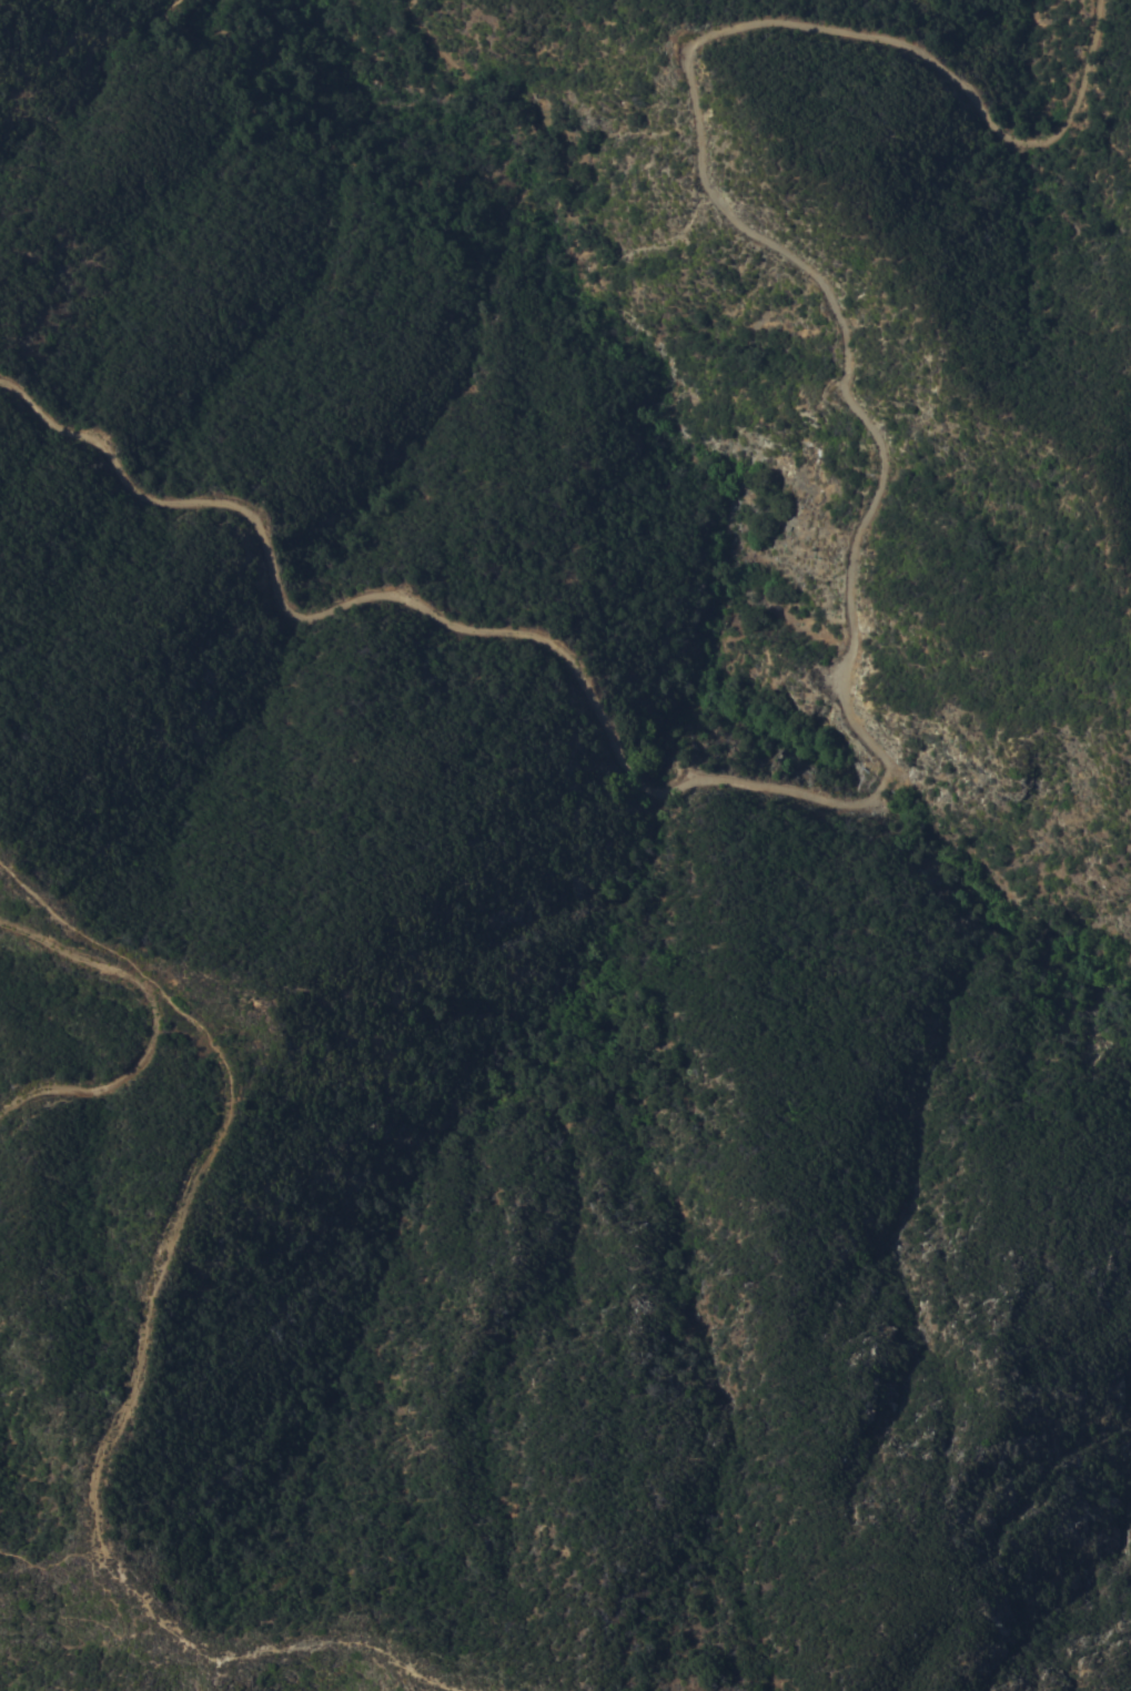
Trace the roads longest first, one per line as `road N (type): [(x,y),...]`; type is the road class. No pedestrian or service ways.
road 1 (track): [(0,380),(105,448),(143,492),(241,509),(257,527),(282,601),(302,612),(381,594),(406,597),(557,648),(639,781),(744,781),(852,803),(876,790),(885,767),(854,712),(845,678),(855,551),(882,463),(851,394),(842,322),(820,282),(737,220),(703,172),(691,50),(714,29),(760,20),(877,32),(931,57),(1010,131),(1038,138),(1064,120),(1078,92),(1099,0)]
road 2 (track): [(0,1108),(50,1086),(114,1079),(145,1051),(155,1026),(154,1004),(139,979),(0,923)]

